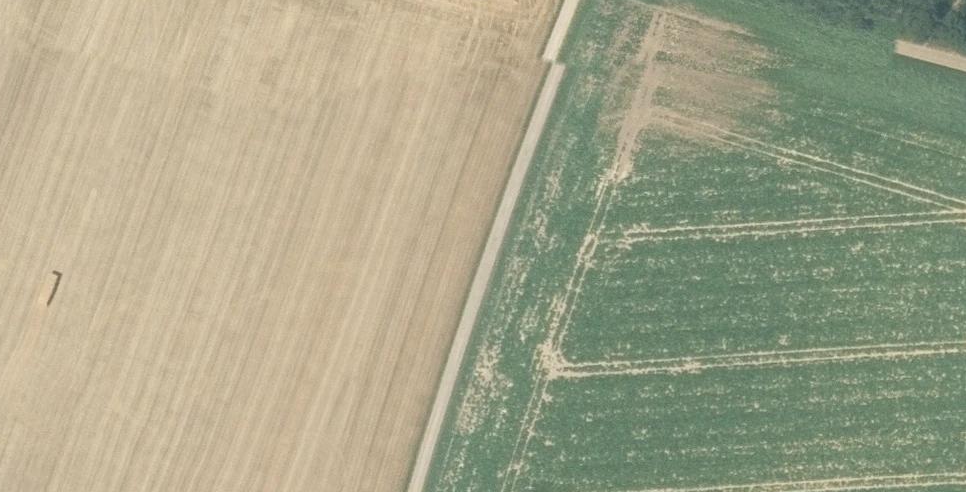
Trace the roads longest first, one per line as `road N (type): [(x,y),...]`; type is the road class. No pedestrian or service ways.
road 1 (unclassified): [(410,491),(491,234),(577,0)]
road 2 (unclassified): [(965,50),(789,0)]

